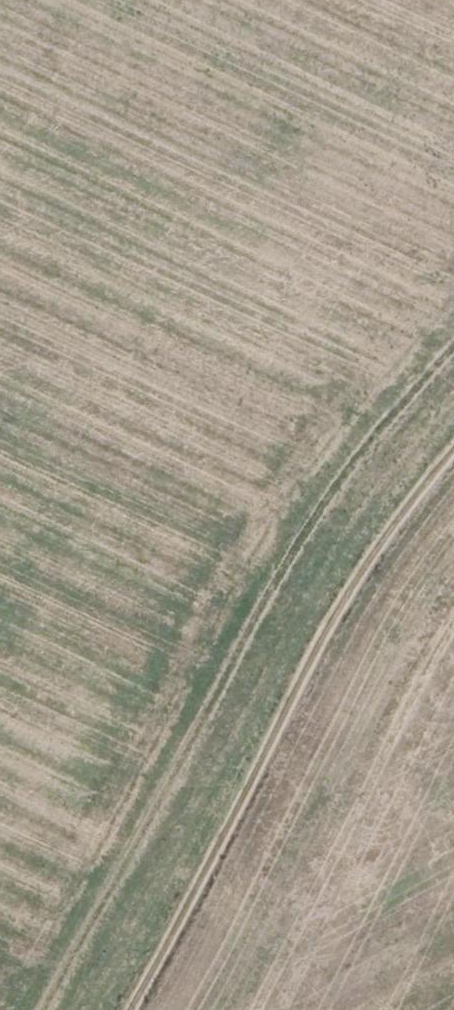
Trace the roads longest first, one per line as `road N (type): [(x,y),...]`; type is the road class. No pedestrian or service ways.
road 1 (track): [(453,447),(347,583),(119,1009)]

